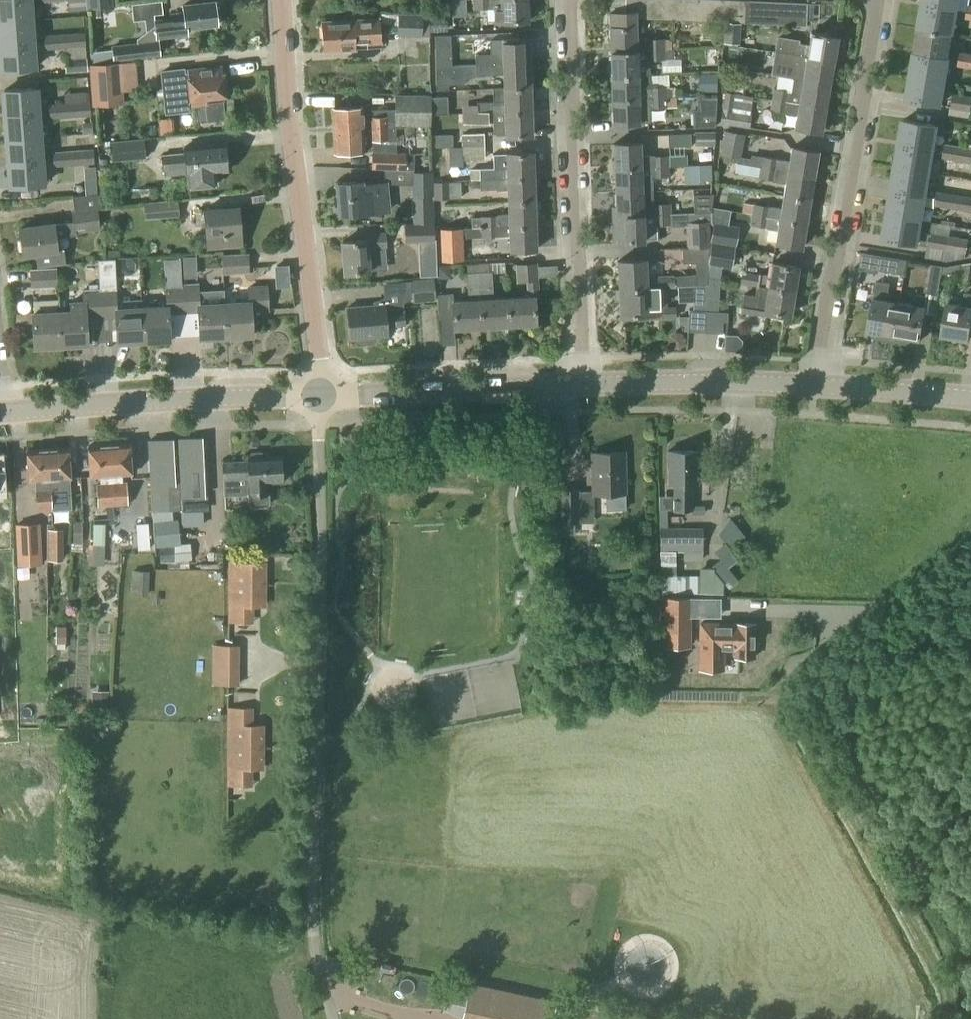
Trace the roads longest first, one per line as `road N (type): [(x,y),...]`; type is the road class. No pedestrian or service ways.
road 1 (residential): [(325,1018),(308,925),(319,394)]
road 2 (residential): [(970,539),(786,673),(966,1000),(960,1018)]
road 3 (residential): [(319,394),(282,0)]
road 4 (residential): [(815,385),(876,0)]
road 5 (residential): [(585,382),(568,0)]
road 6 (secondary): [(319,394),(0,411)]
road 7 (secondary): [(585,382),(319,394)]
road 8 (secondary): [(815,385),(585,382)]
road 9 (secondary): [(970,400),(815,385)]

